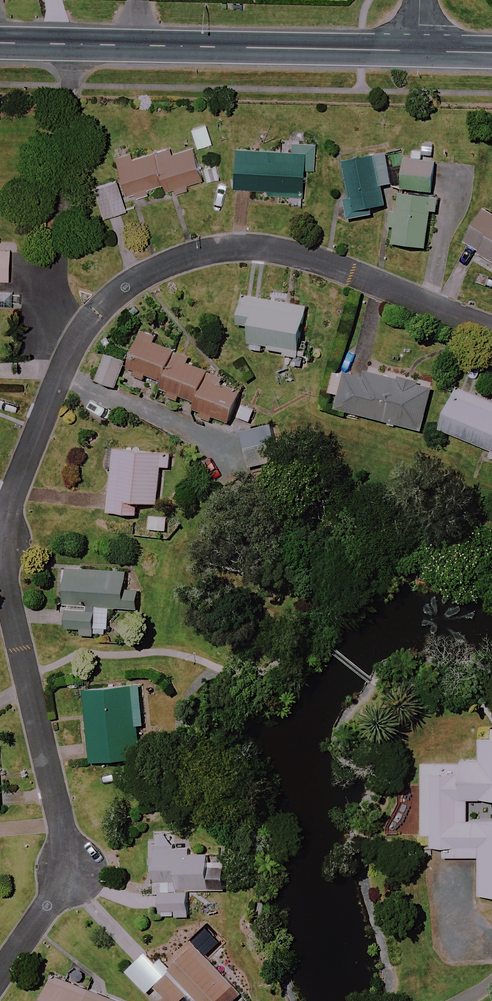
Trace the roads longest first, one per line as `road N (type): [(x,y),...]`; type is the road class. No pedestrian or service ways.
road 1 (residential): [(491,328),(293,256),(249,248),(181,257),(146,273),(88,323),(0,533)]
road 2 (residential): [(0,566),(71,873),(0,973)]
road 3 (unclassified): [(424,51),(0,43)]

